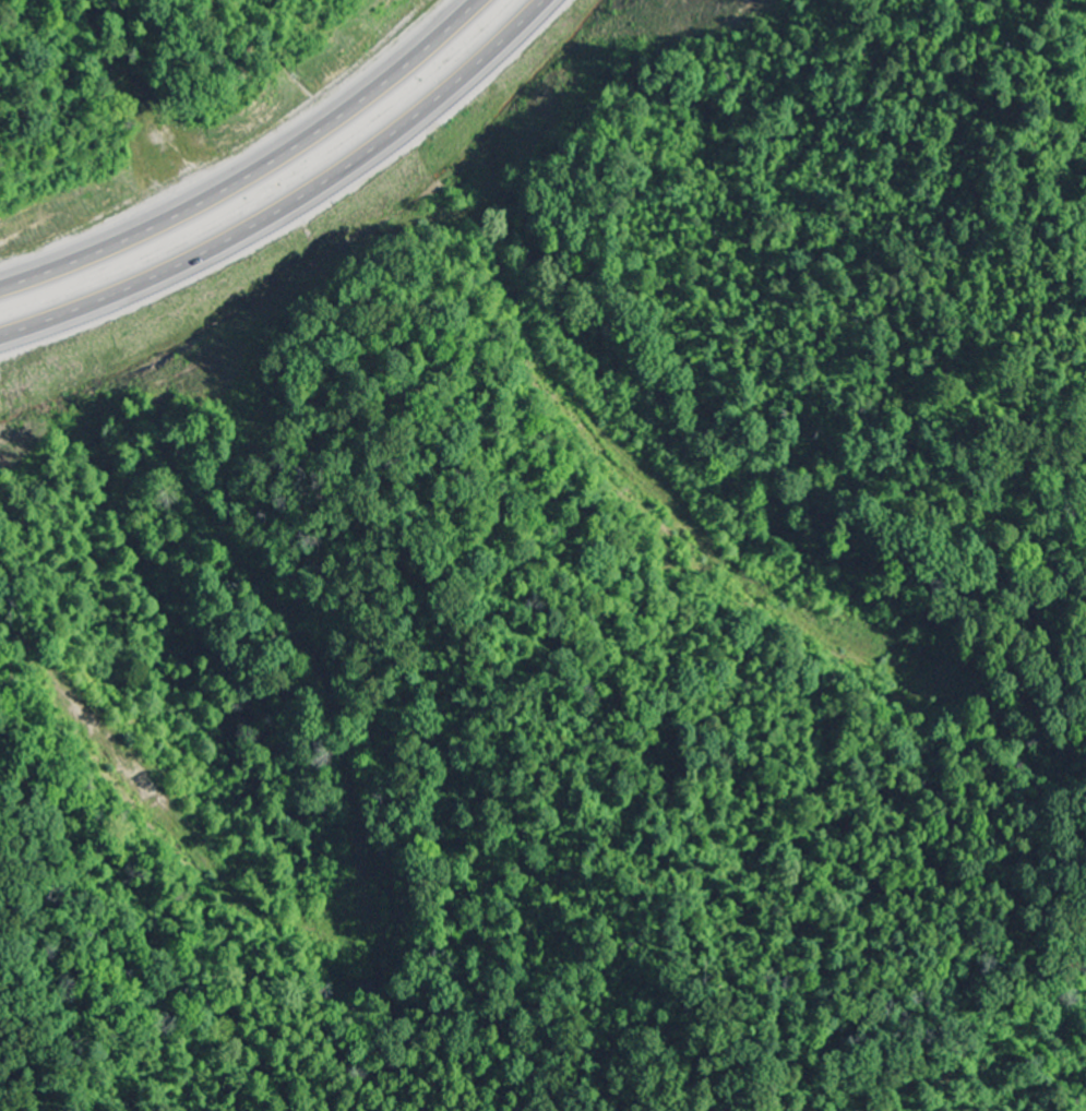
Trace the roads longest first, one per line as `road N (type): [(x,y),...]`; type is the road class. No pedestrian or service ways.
road 1 (motorway): [(0,349),(156,284),(297,204),(431,110),(551,0)]
road 2 (motorway): [(484,0),(279,156),(139,236),(0,294)]

